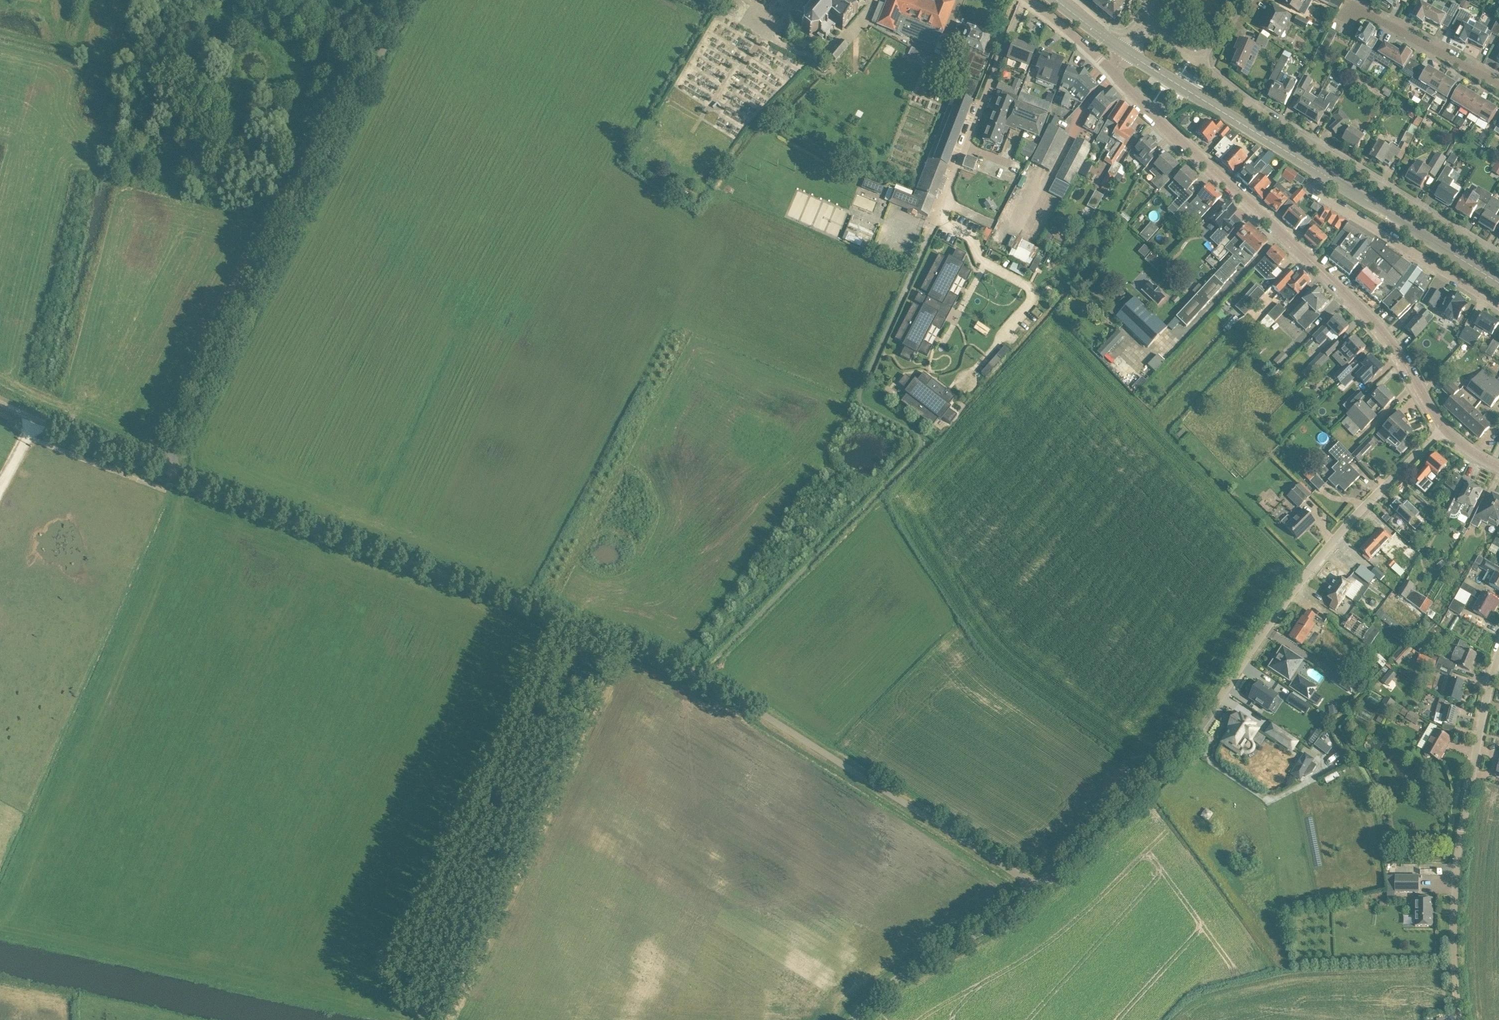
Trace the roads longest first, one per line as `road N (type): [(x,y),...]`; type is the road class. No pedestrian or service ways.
road 1 (unclassified): [(1039,889),(684,667),(165,469)]
road 2 (unclassified): [(1039,889),(1195,735),(1312,567),(1443,428)]
road 3 (unclassified): [(165,469),(409,0)]
road 4 (residential): [(1443,428),(1368,317),(1155,112)]
road 5 (unclassified): [(1459,1019),(1456,881),(1498,652)]
road 6 (tertiary): [(1192,81),(1498,284)]
road 7 (residential): [(1027,0),(932,228)]
road 8 (unclassified): [(854,1019),(890,983),(1039,889)]
road 9 (unclassified): [(165,469),(0,402)]
road 10 (residential): [(1498,85),(1347,4)]

